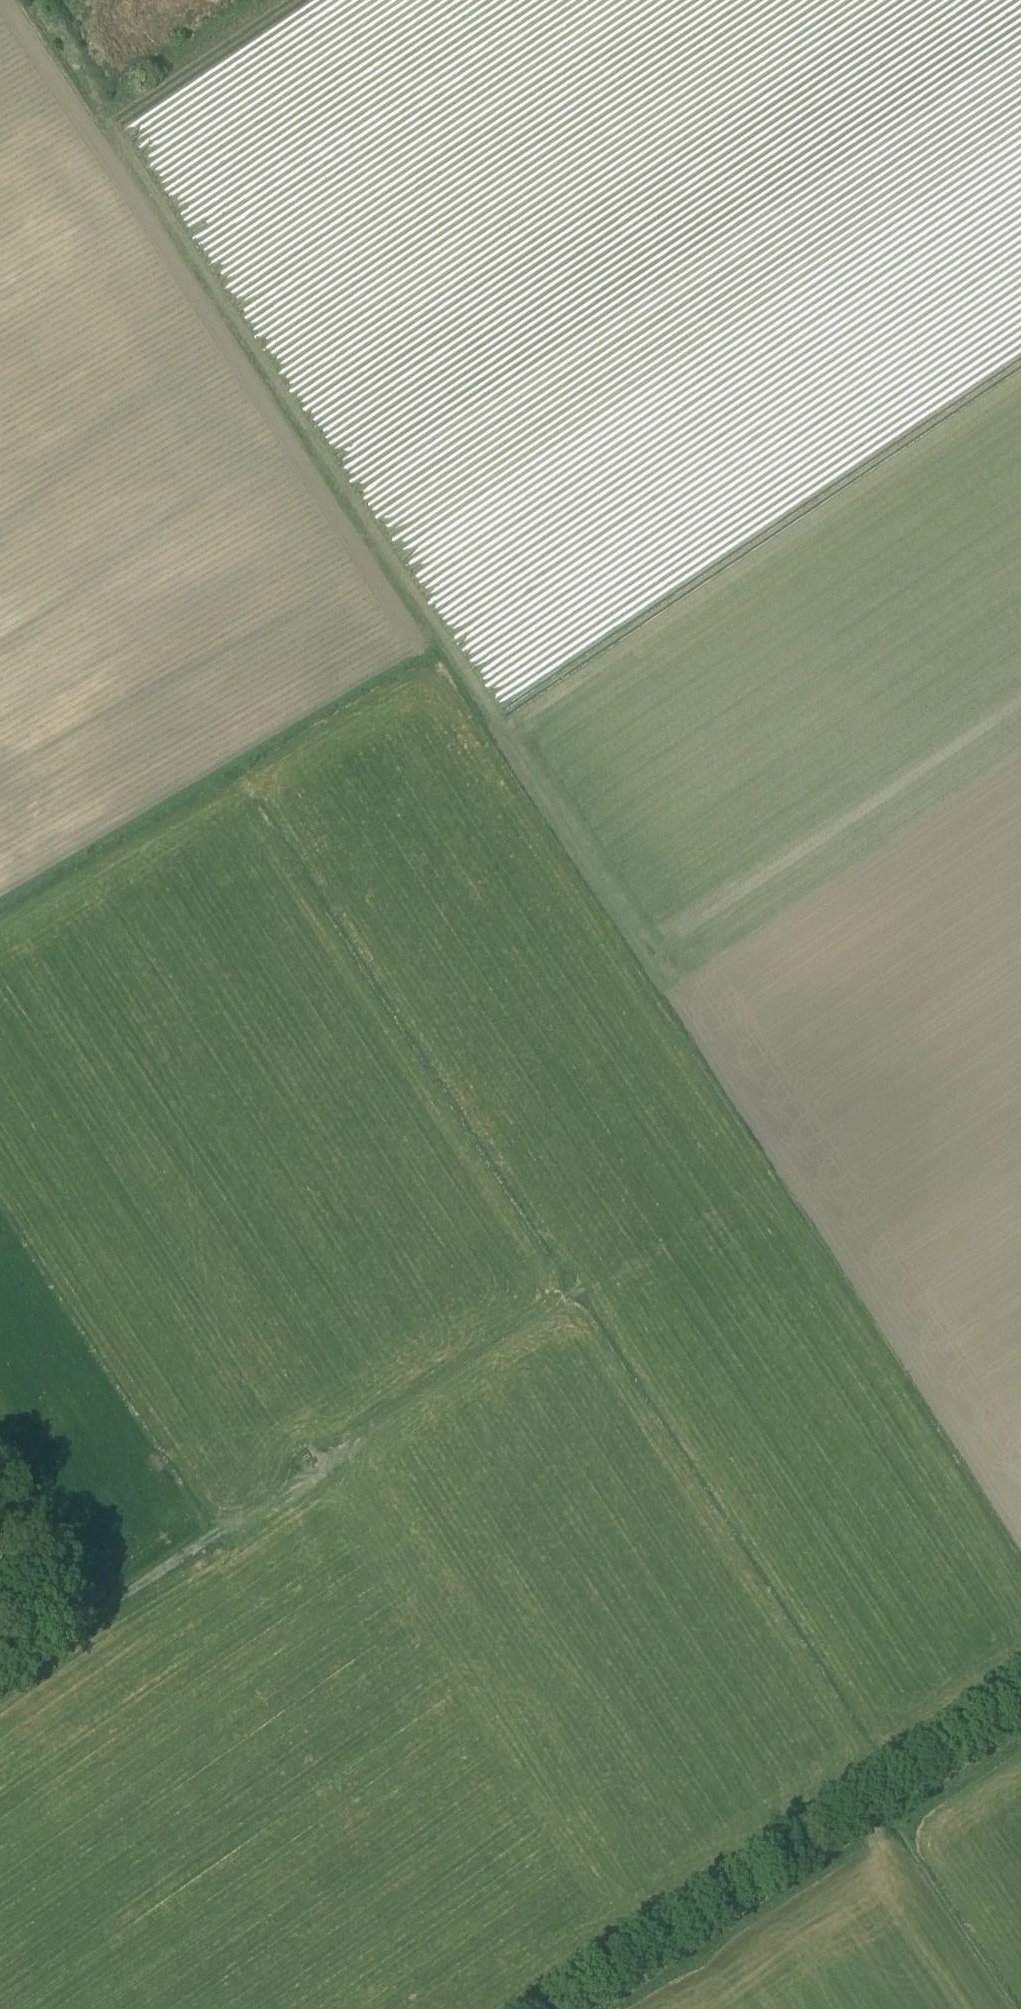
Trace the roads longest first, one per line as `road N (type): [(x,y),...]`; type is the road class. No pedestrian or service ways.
road 1 (unclassified): [(1020,1718),(587,2008)]

